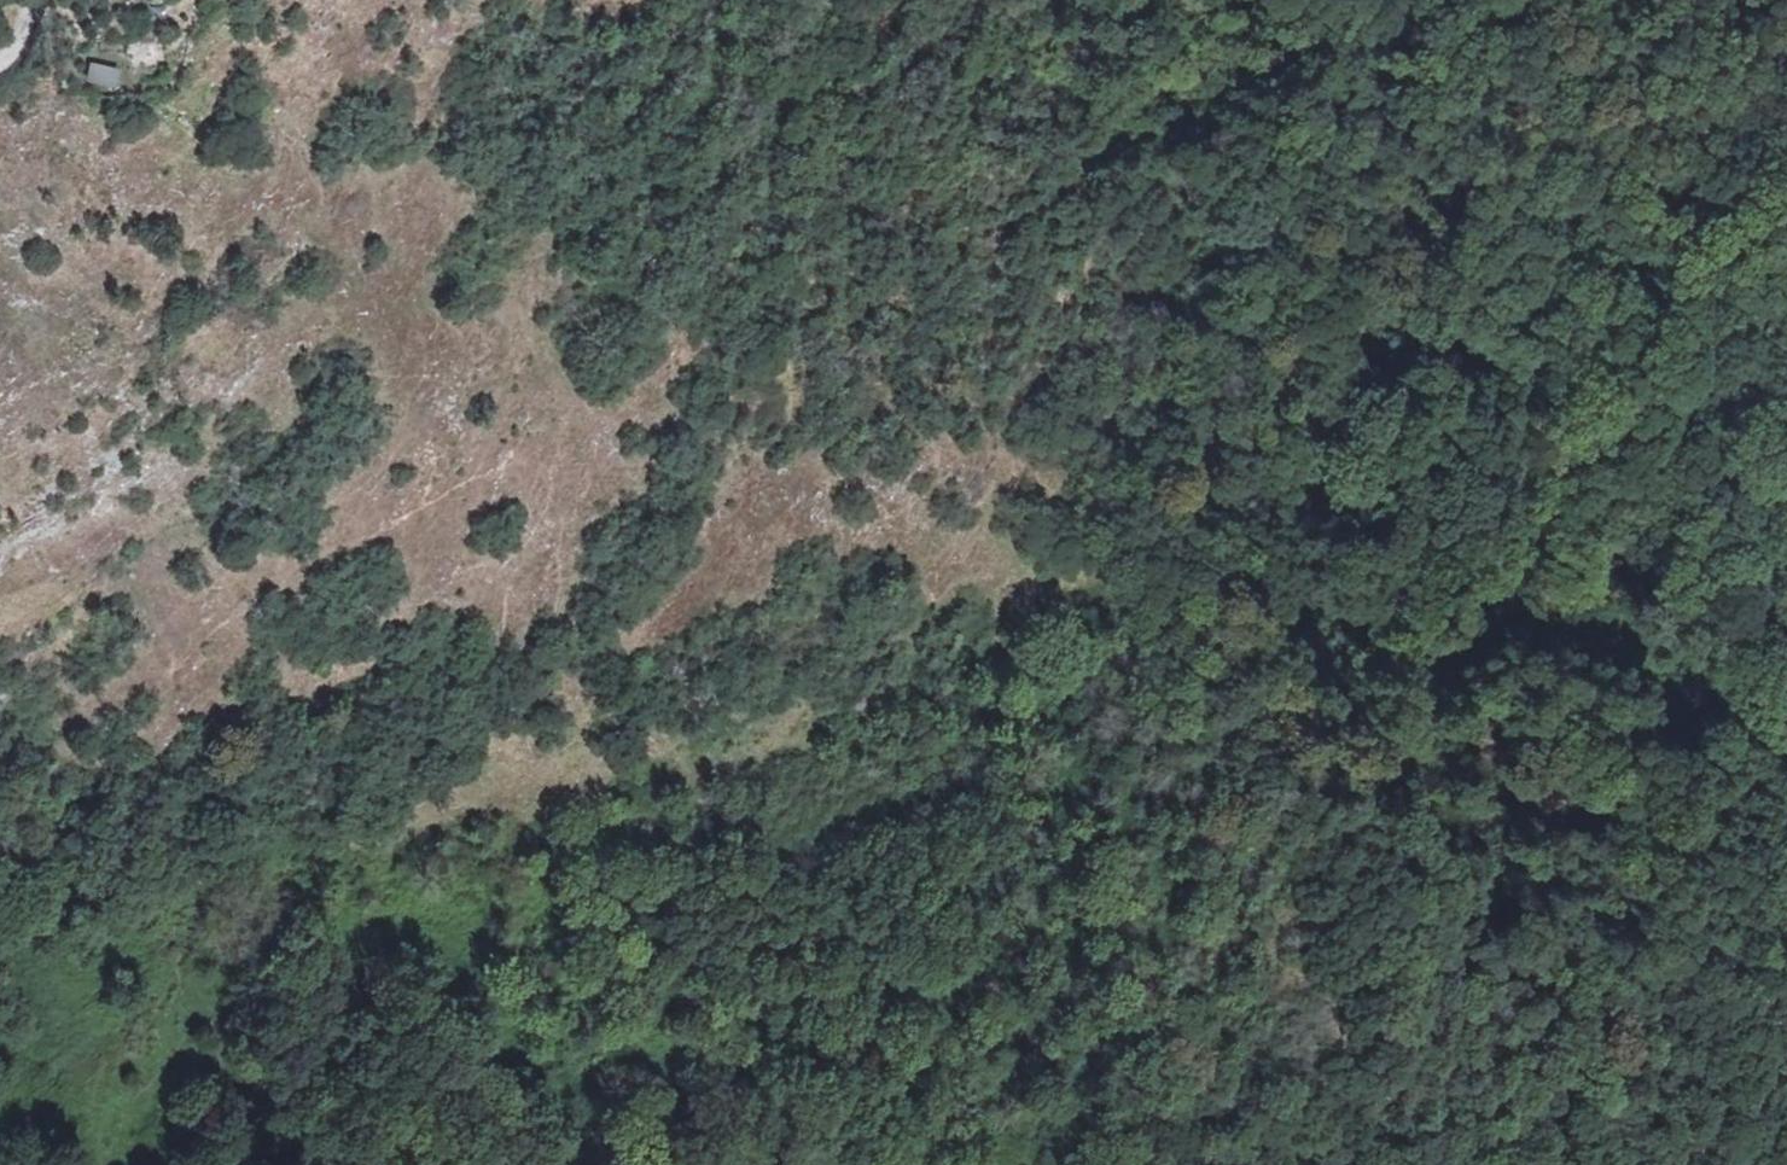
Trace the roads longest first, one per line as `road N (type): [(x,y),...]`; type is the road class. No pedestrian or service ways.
road 1 (track): [(1735,1164),(1772,1023),(1746,703),(1744,646),(1754,617)]

